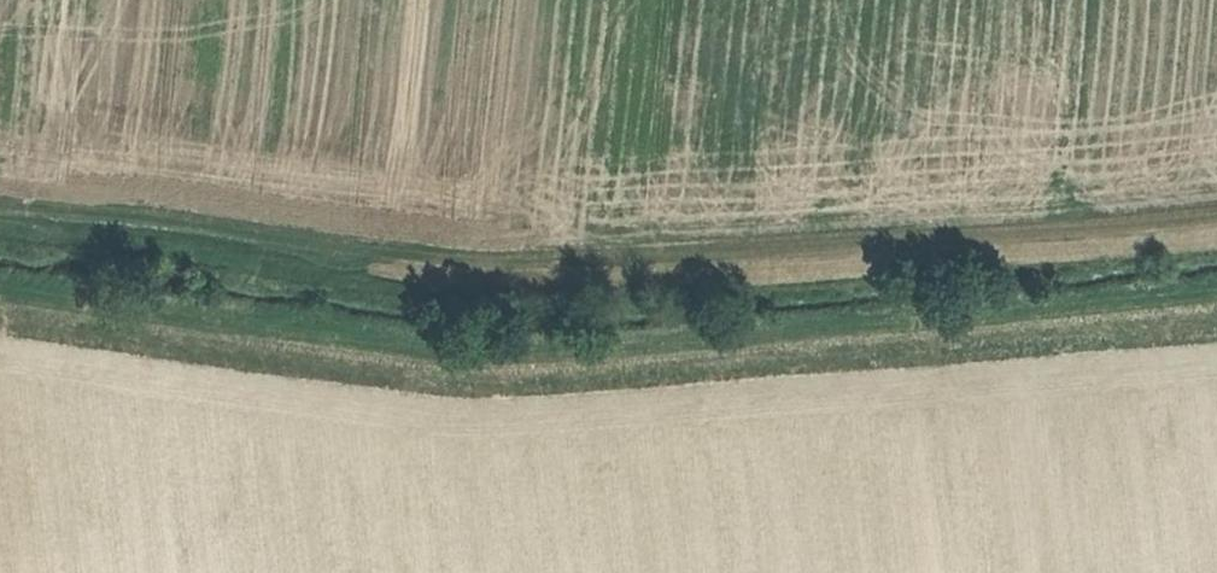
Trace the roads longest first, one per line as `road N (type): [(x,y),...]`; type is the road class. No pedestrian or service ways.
road 1 (track): [(1216,294),(476,352),(0,290)]
road 2 (track): [(1216,221),(831,253),(450,263),(0,211)]

